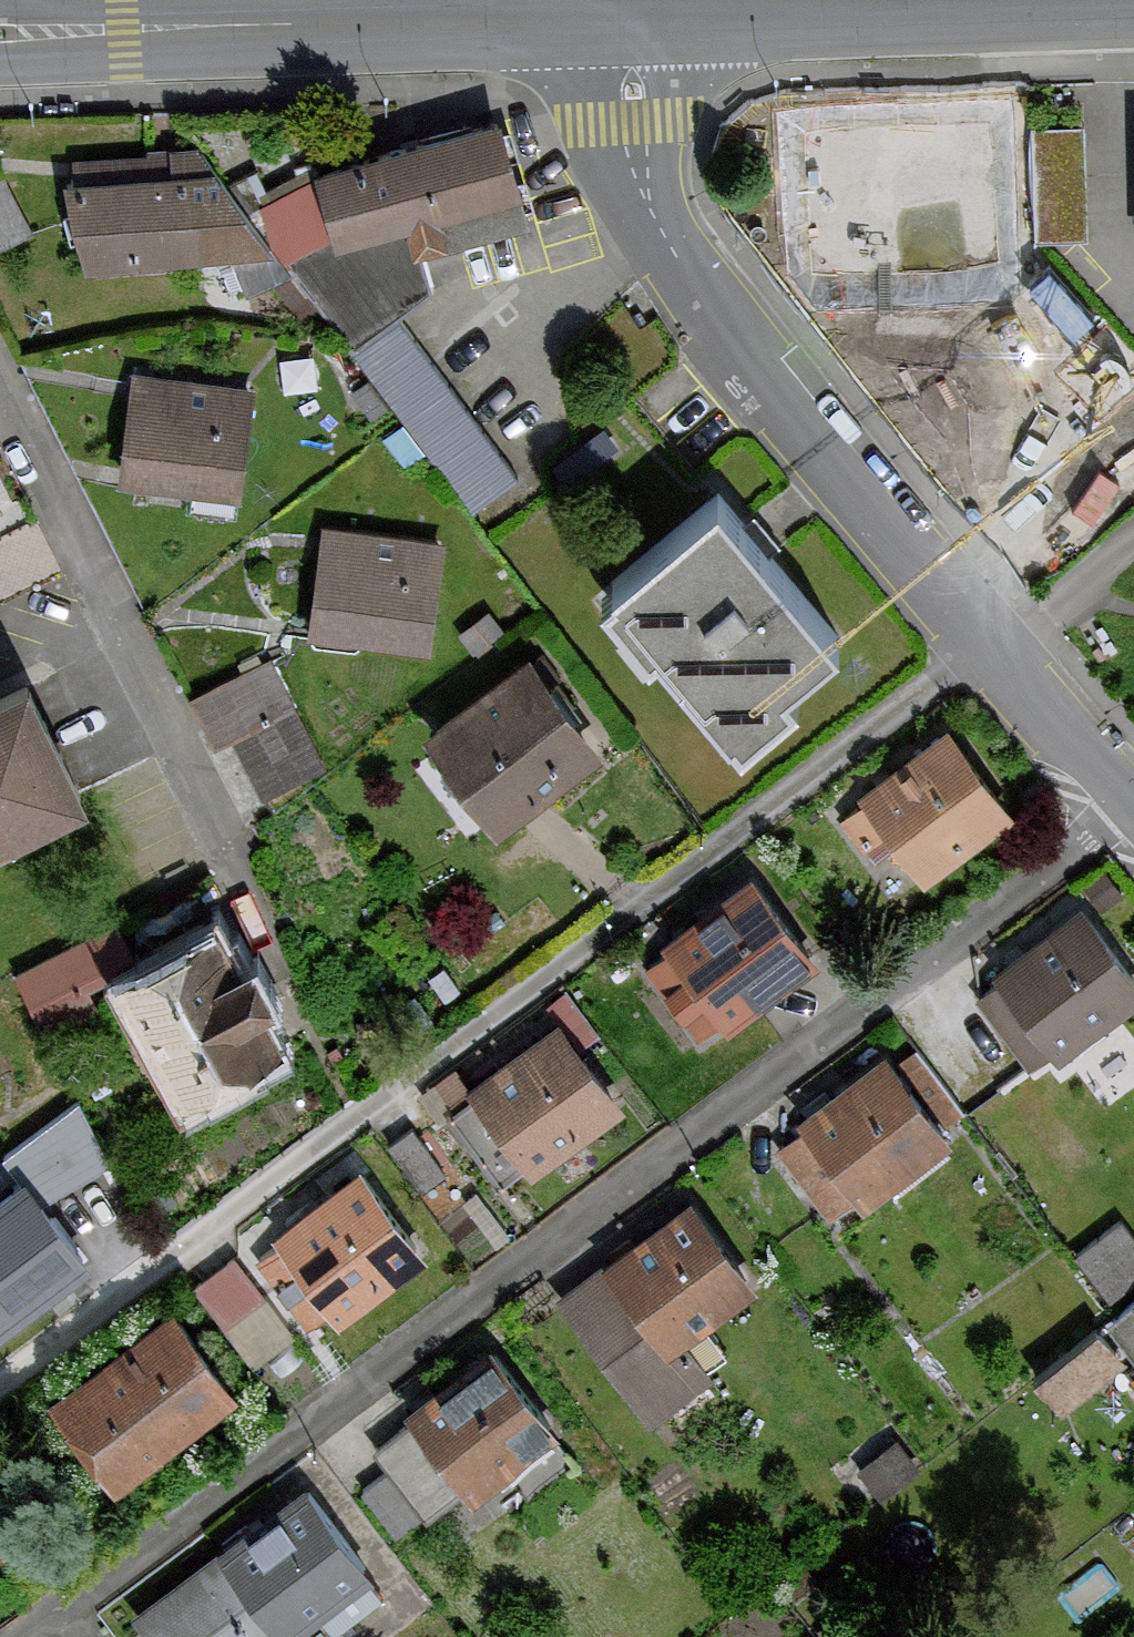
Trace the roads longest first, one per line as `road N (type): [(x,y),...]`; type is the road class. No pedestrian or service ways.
road 1 (unclassified): [(627,23),(628,116),(650,209),(756,383),(1133,803)]
road 2 (secondary): [(627,23),(59,35)]
road 3 (secondary): [(1133,4),(627,23)]

